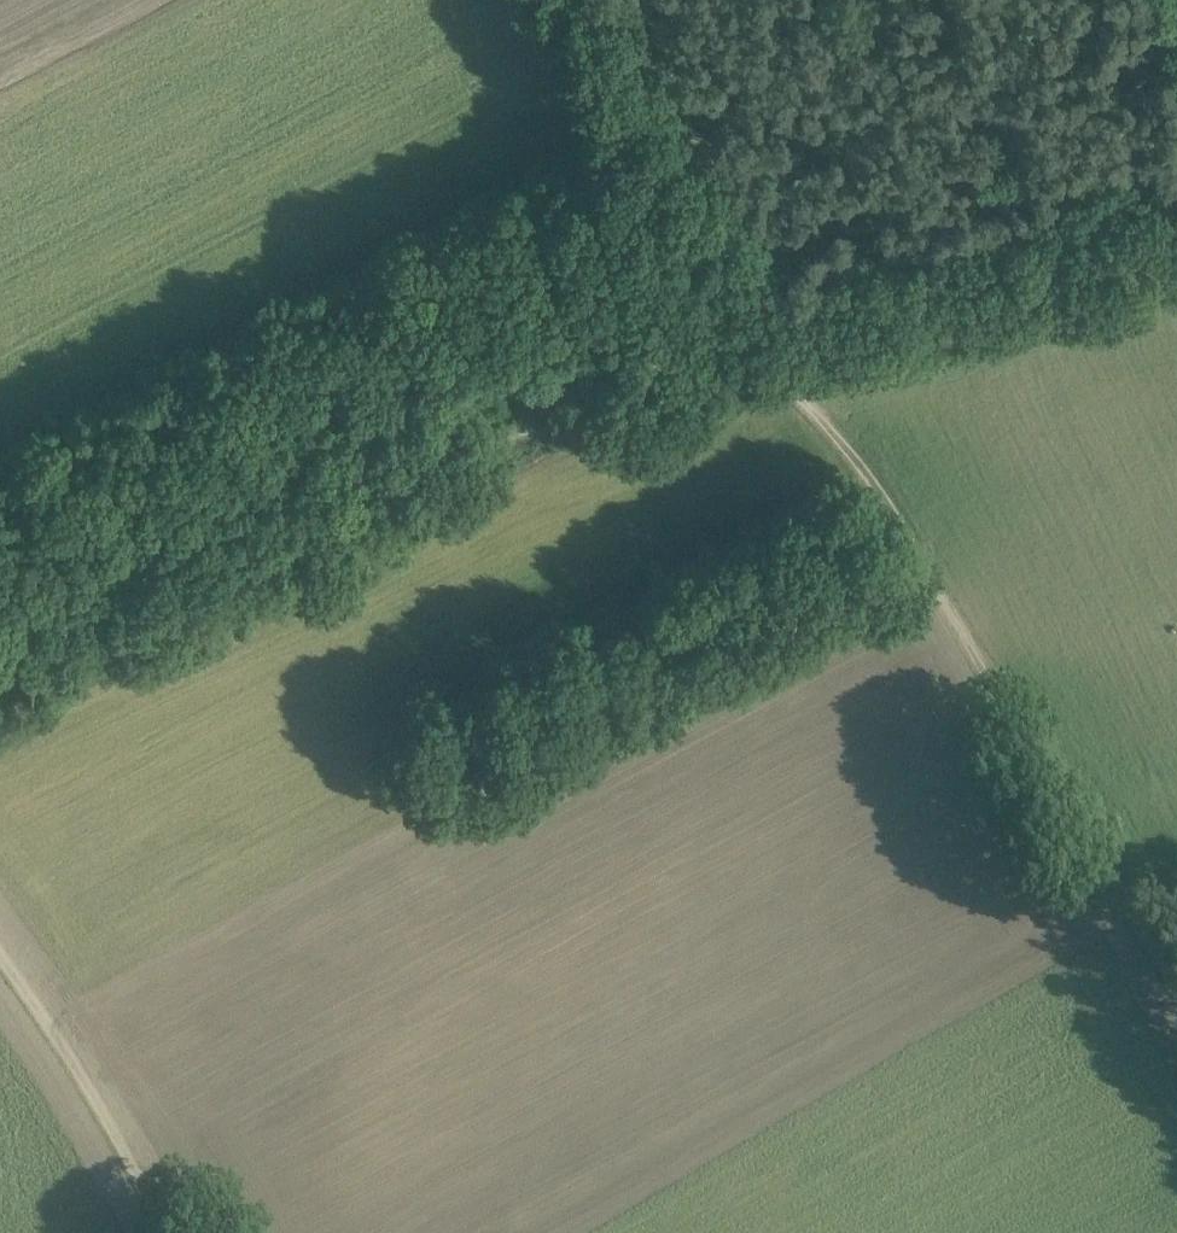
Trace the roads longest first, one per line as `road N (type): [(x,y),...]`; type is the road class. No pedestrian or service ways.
road 1 (track): [(748,327),(836,439),(1176,998)]
road 2 (track): [(748,327),(678,359),(618,359),(498,398),(368,402),(91,450),(0,501)]
road 3 (track): [(1176,200),(855,257),(743,313)]
road 4 (track): [(743,313),(548,0)]
road 5 (track): [(0,967),(80,1079),(173,1232)]

